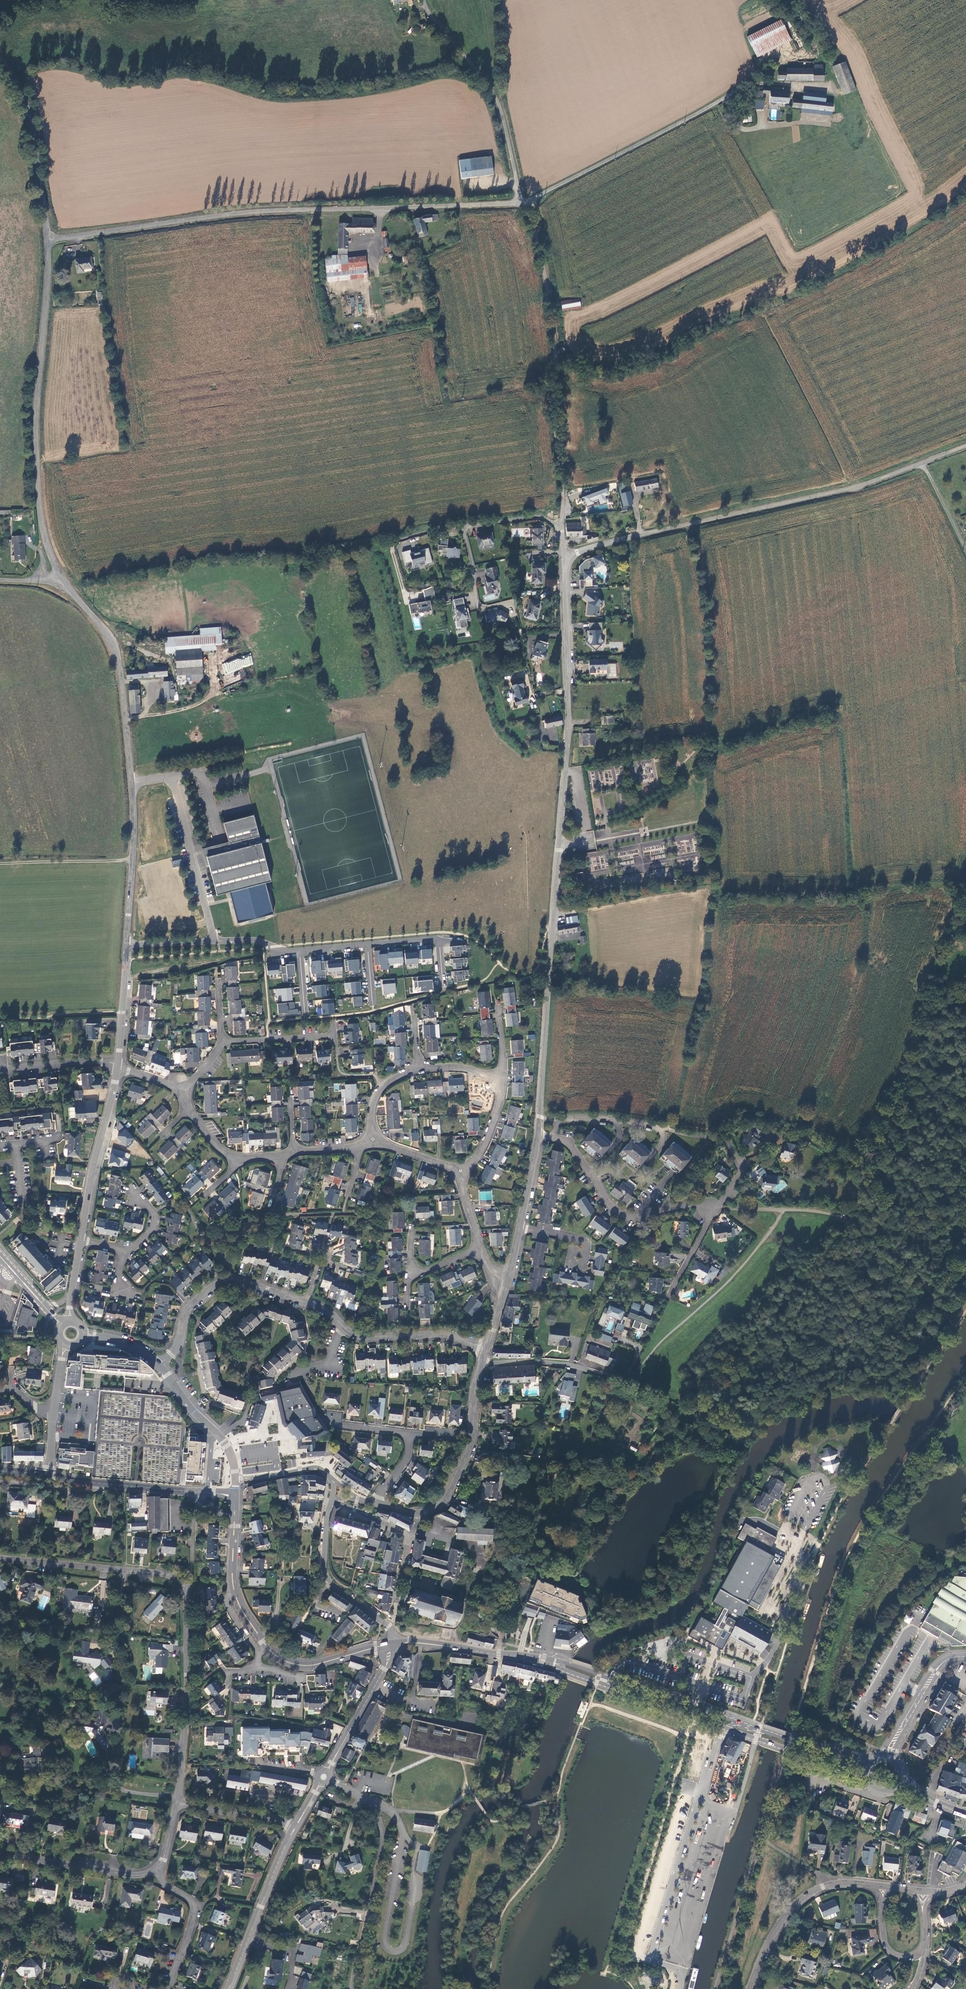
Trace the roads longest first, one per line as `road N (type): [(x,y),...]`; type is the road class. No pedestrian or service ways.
road 1 (residential): [(537,1135),(567,746),(564,555)]
road 2 (unclassified): [(524,203),(259,211),(48,239)]
road 3 (unclassified): [(564,555),(868,482),(965,445)]
road 4 (residential): [(176,1803),(187,1675),(182,1587),(162,1574),(0,1559)]
road 5 (tertiary): [(127,944),(134,816),(122,681),(109,638),(65,581)]
road 6 (tertiary): [(65,581),(43,529),(37,466),(48,239)]
road 7 (secondary): [(543,1660),(865,1777)]
road 8 (secondary): [(869,1763),(543,1660)]
road 9 (residential): [(562,530),(549,305),(524,203)]
road 10 (residential): [(537,1135),(571,1146),(623,1214),(716,1208)]
road 11 (residential): [(307,1302),(353,1335),(437,1333),(486,1348)]
road 12 (residential): [(749,1988),(771,1940),(805,1896),(834,1883),(883,1886)]
road 13 (residential): [(622,1339),(636,1358),(619,1378),(542,1362),(482,1364)]
road 14 (secondary): [(48,1475),(235,1492)]
road 15 (tertiary): [(48,239),(32,123),(0,61)]
road 16 (tertiary): [(80,1242),(117,1068)]
road 17 (tertiary): [(229,1988),(295,1828)]
road 18 (residential): [(299,950),(258,941),(127,944)]
road 19 (unclassified): [(392,1644),(389,1627),(324,1572),(330,1502)]
road 20 (residential): [(419,1514),(445,1499),(467,1451),(482,1364)]
road 21 (residential): [(181,1336),(189,1305),(217,1281),(243,1280),(307,1302)]
road 22 (residential): [(0,1855),(132,1875),(155,1869)]
road 23 (secondary): [(543,1660),(392,1644)]
road 24 (residential): [(236,1481),(226,1447),(155,1363)]
road 25 (tertiary): [(325,1771),(392,1644)]
road 26 (residential): [(169,1988),(193,1909),(155,1869)]
road 27 (track): [(0,864),(132,860)]
road 28 (unclassified): [(888,1758),(935,1672),(965,1657)]
road 29 (secondary): [(392,1644),(311,1665),(267,1647)]
road 30 (residential): [(444,992),(439,938),(367,944)]
road 31 (tertiary): [(117,1068),(127,944)]
road 32 (residential): [(295,1828),(176,1803)]
road 33 (residential): [(402,590),(394,542),(464,525)]
road 34 (residential): [(0,1064),(117,1068)]

